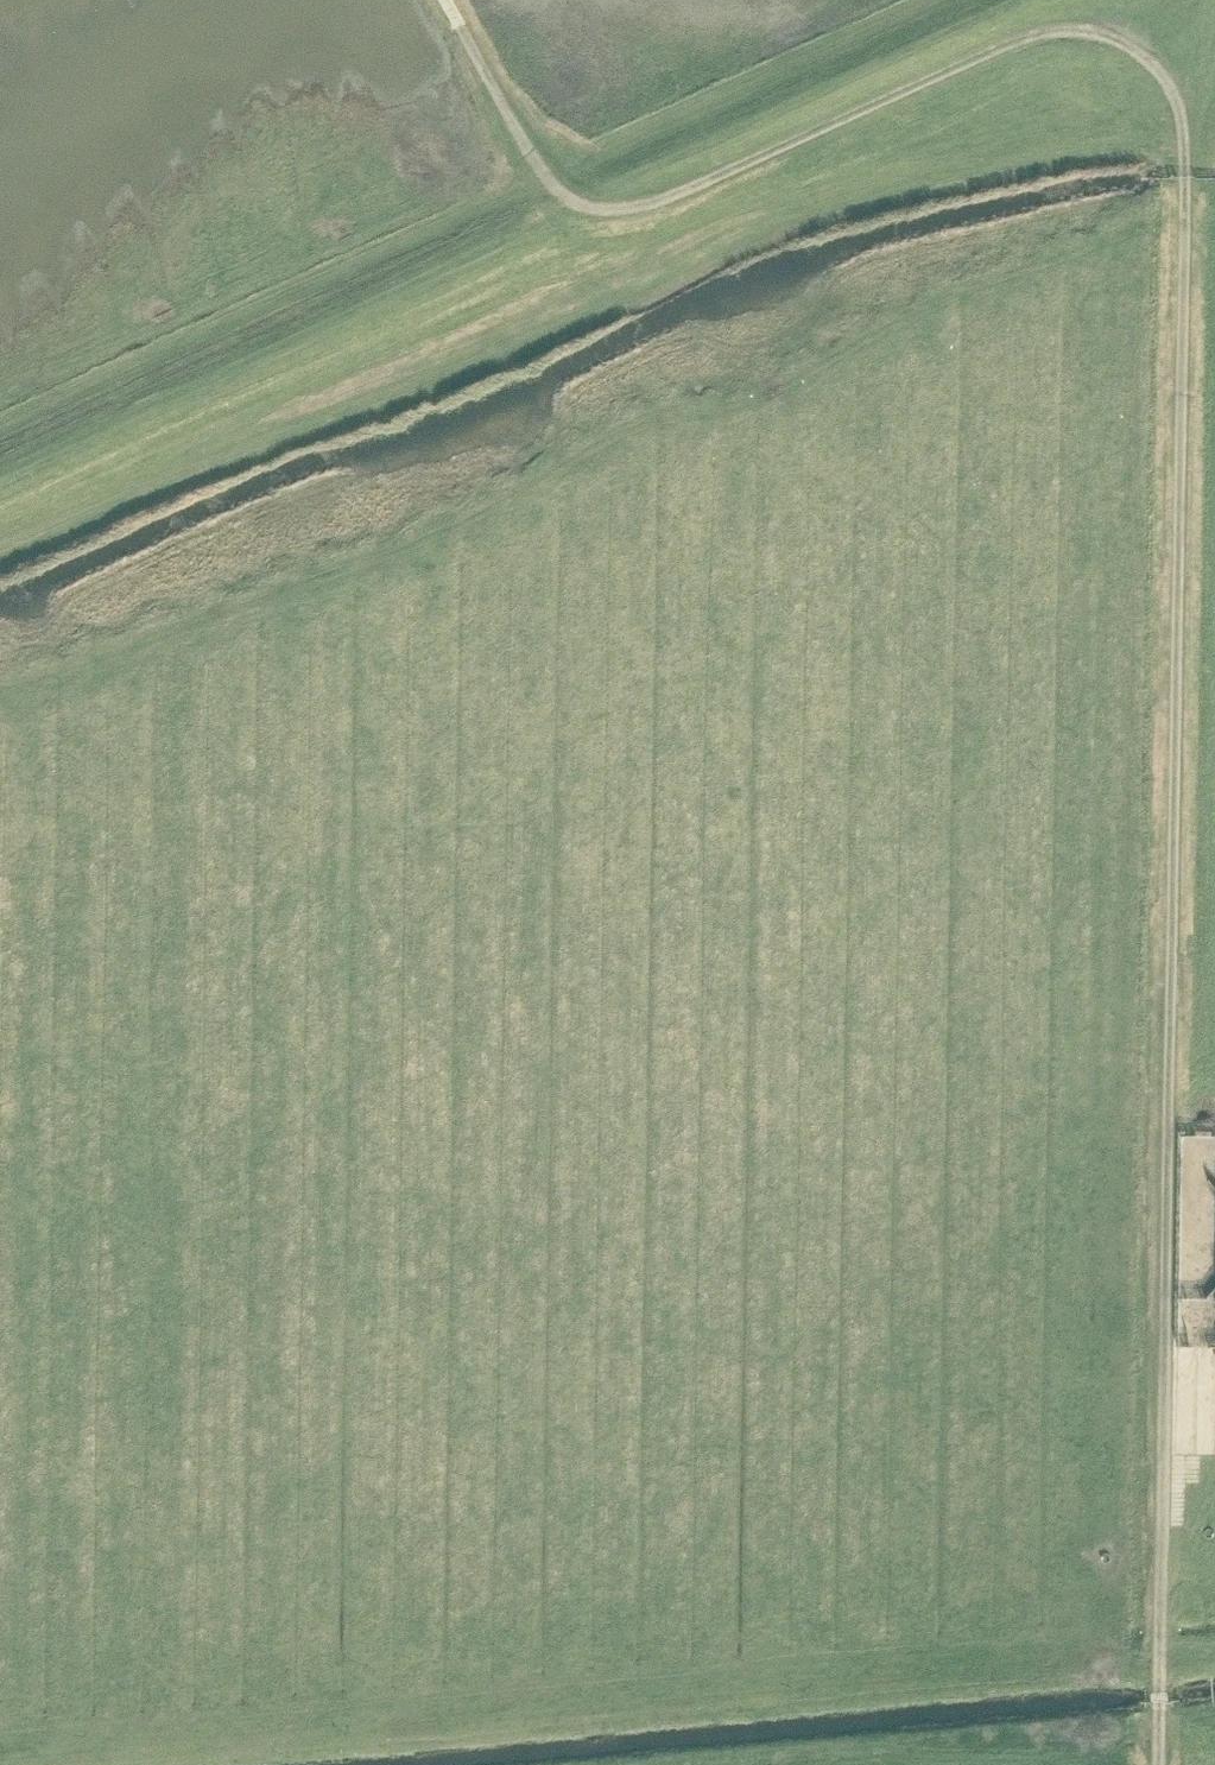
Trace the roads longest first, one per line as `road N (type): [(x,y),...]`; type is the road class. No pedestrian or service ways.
road 1 (track): [(1161,1657),(1186,144),(1178,97),(1158,69)]
road 2 (track): [(1158,69),(1107,34),(1058,26),(656,203),(608,214),(581,209)]
road 3 (track): [(581,209),(549,188),(445,0)]

